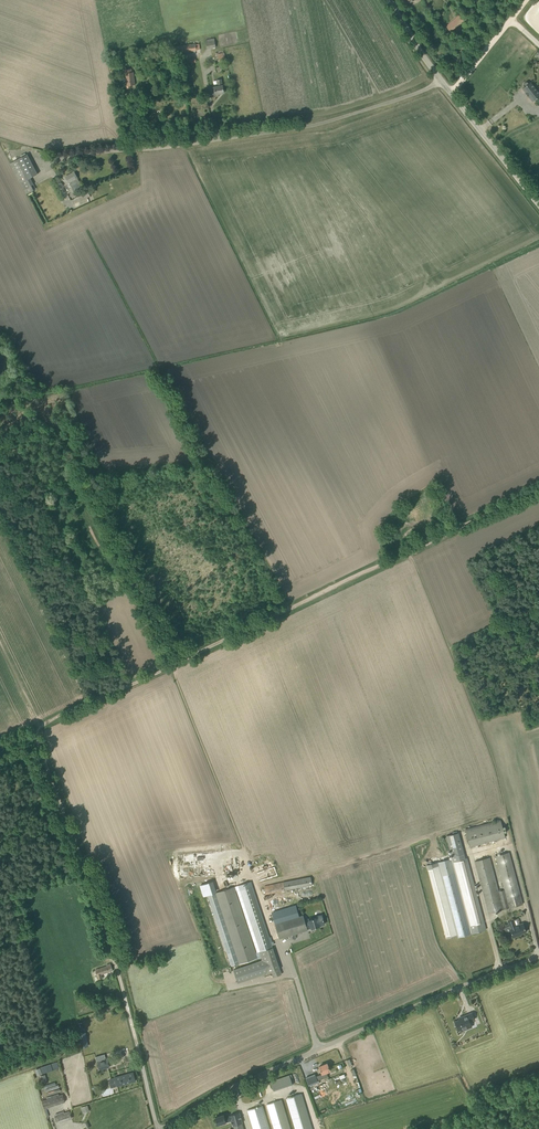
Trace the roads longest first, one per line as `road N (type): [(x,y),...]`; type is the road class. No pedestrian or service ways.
road 1 (track): [(538,490),(55,718),(36,738)]
road 2 (unclassified): [(163,1128),(226,1090),(538,957)]
road 3 (track): [(36,738),(85,868),(144,1069)]
road 4 (unclassified): [(126,146),(279,129),(444,84)]
road 5 (track): [(250,861),(172,666)]
road 6 (unclassified): [(538,207),(444,84)]

